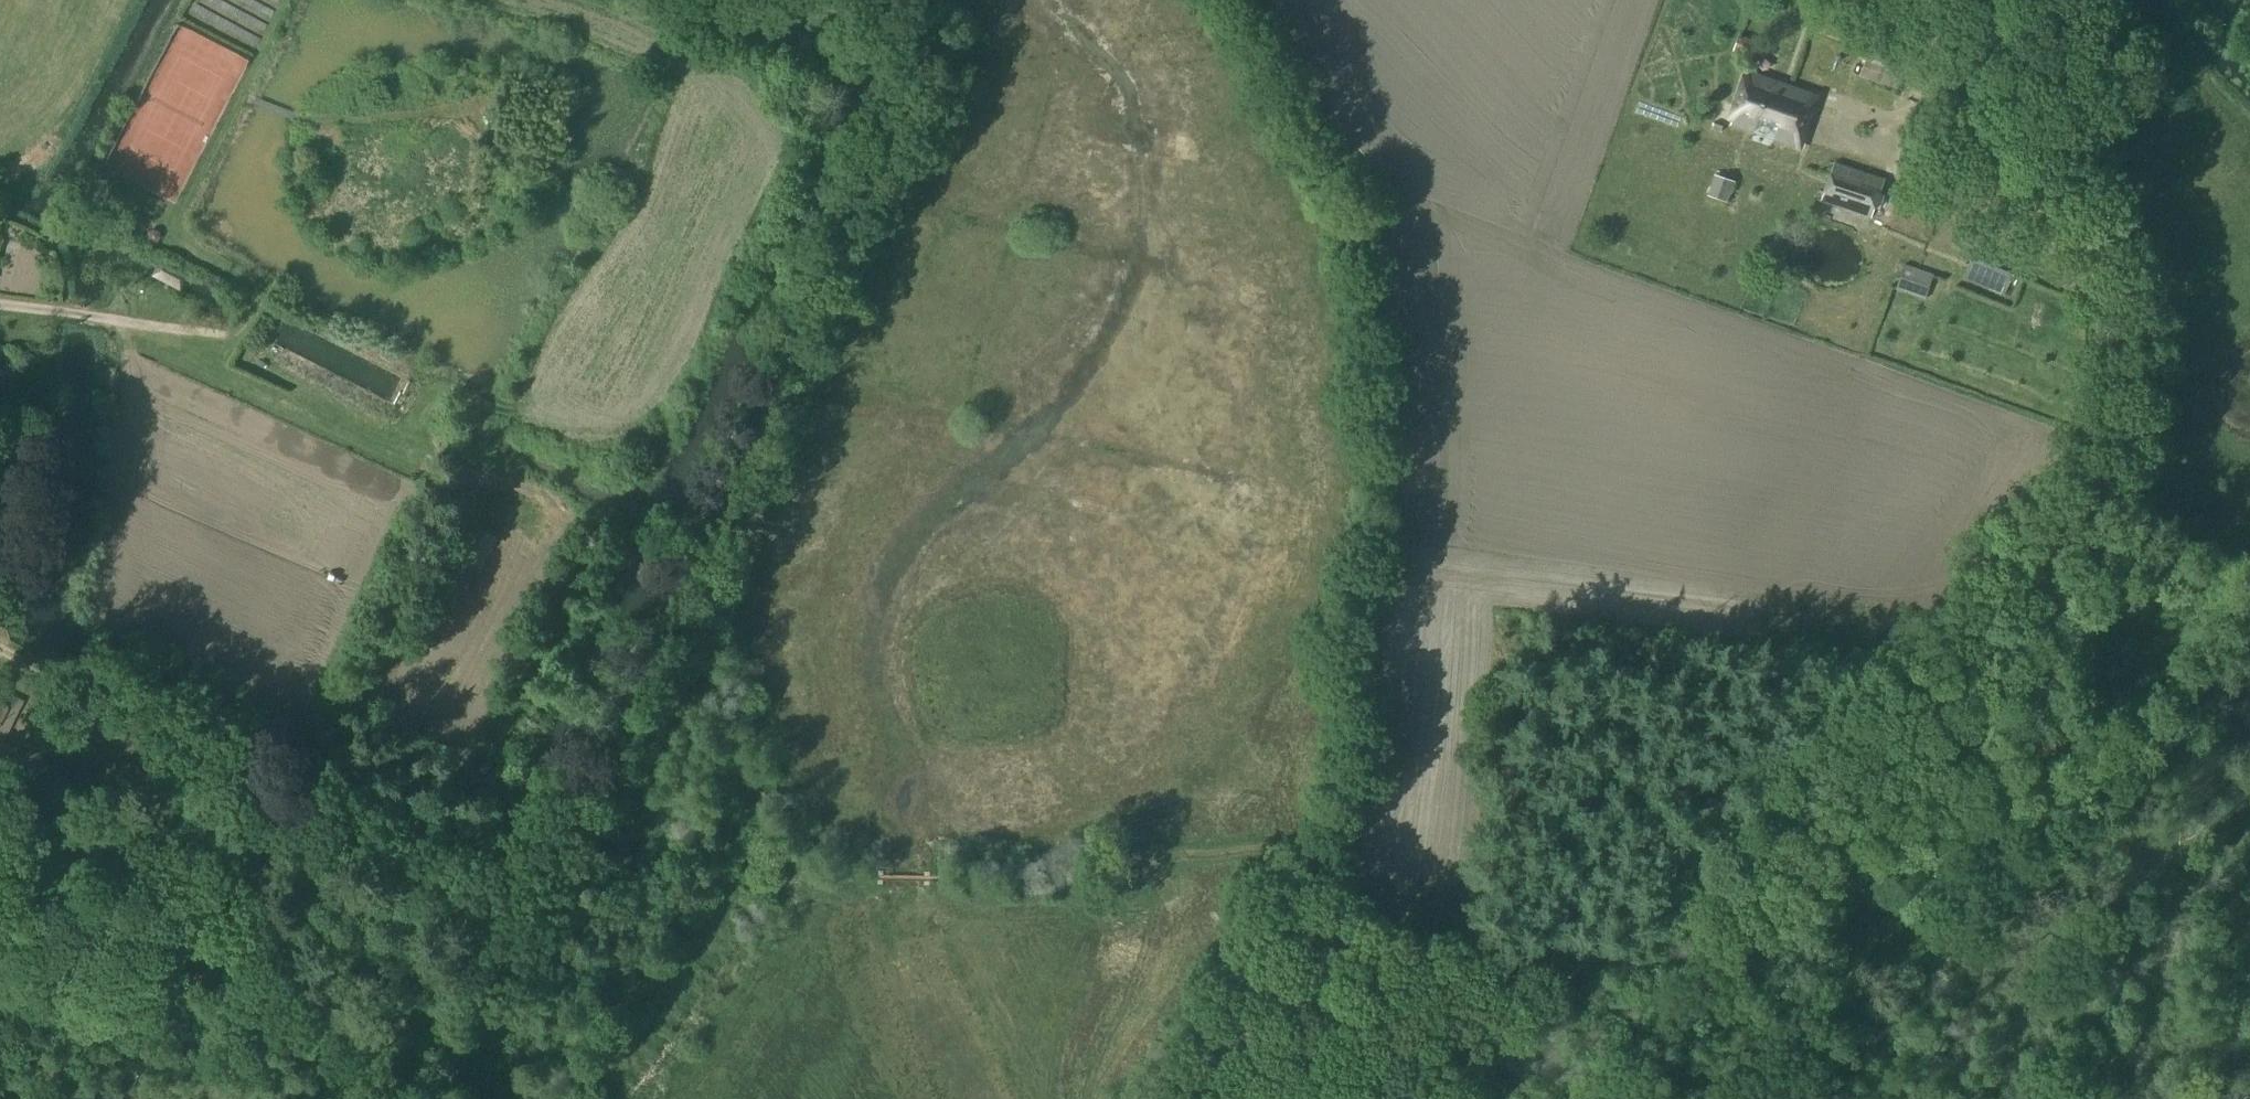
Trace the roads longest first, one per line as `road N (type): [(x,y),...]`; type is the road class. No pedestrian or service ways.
road 1 (track): [(1593,1098),(2083,446),(2098,364),(2072,241),(1943,11)]

